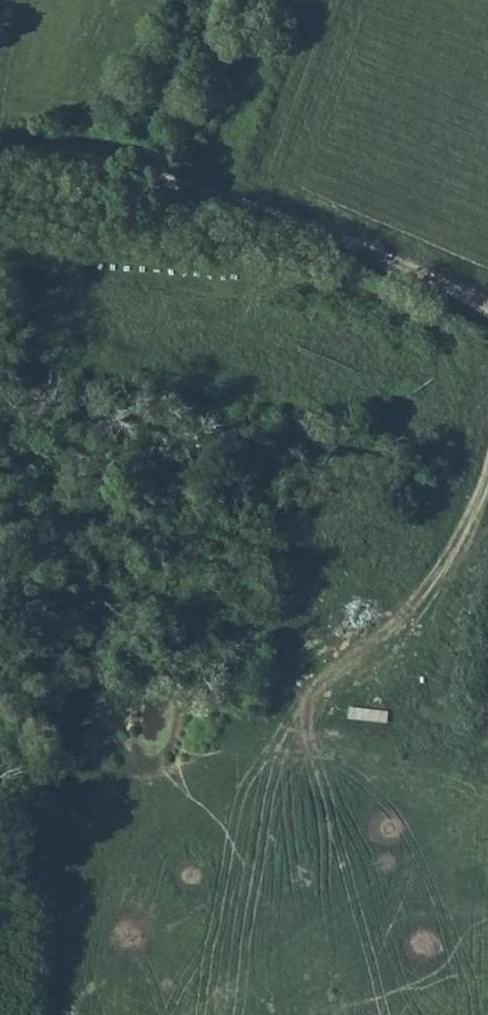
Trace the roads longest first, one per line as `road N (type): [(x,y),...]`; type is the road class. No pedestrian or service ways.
road 1 (track): [(0,146),(216,202),(396,266),(487,310)]

